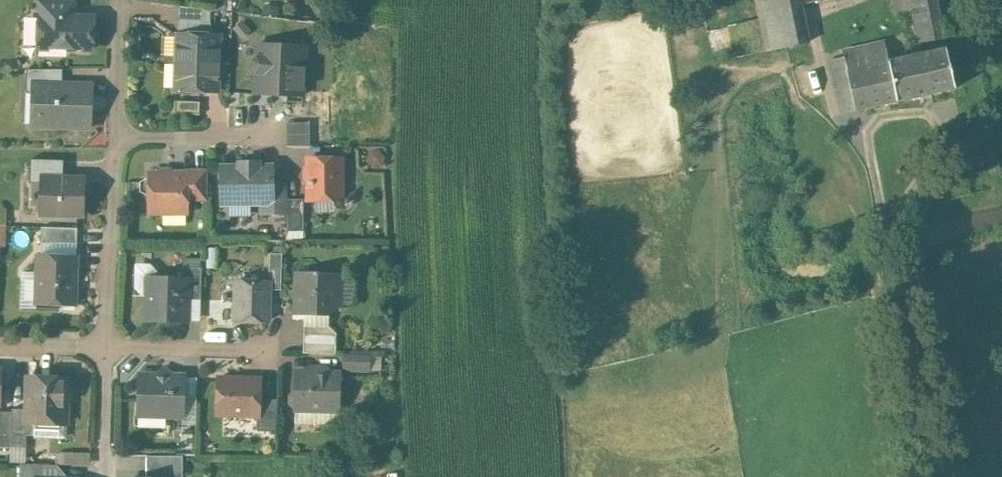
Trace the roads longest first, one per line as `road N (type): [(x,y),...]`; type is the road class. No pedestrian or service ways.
road 1 (residential): [(119,137),(107,347)]
road 2 (residential): [(107,347),(271,351)]
road 3 (residential): [(270,137),(119,137)]
road 4 (residential): [(122,0),(119,137)]
road 5 (residential): [(107,347),(104,476)]

